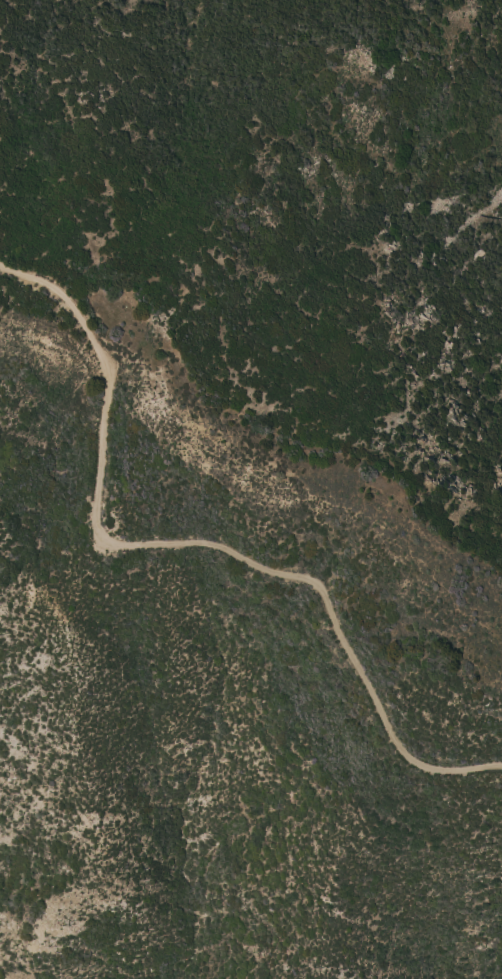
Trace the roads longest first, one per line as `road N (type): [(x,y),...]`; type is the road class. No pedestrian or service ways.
road 1 (track): [(501,759),(431,762),(398,743),(312,578),(200,538),(98,532),(91,512),(102,357),(56,287),(0,263)]

